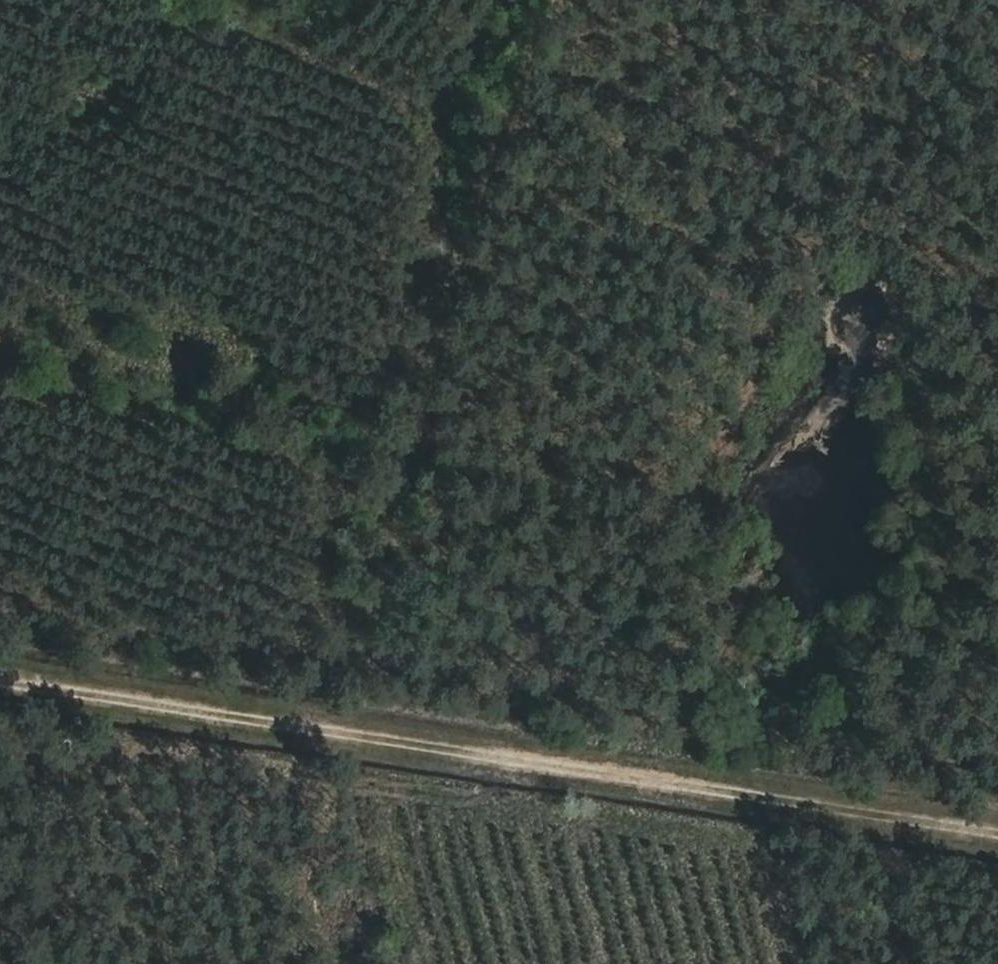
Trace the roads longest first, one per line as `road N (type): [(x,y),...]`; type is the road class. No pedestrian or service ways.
road 1 (track): [(997,833),(0,678)]

